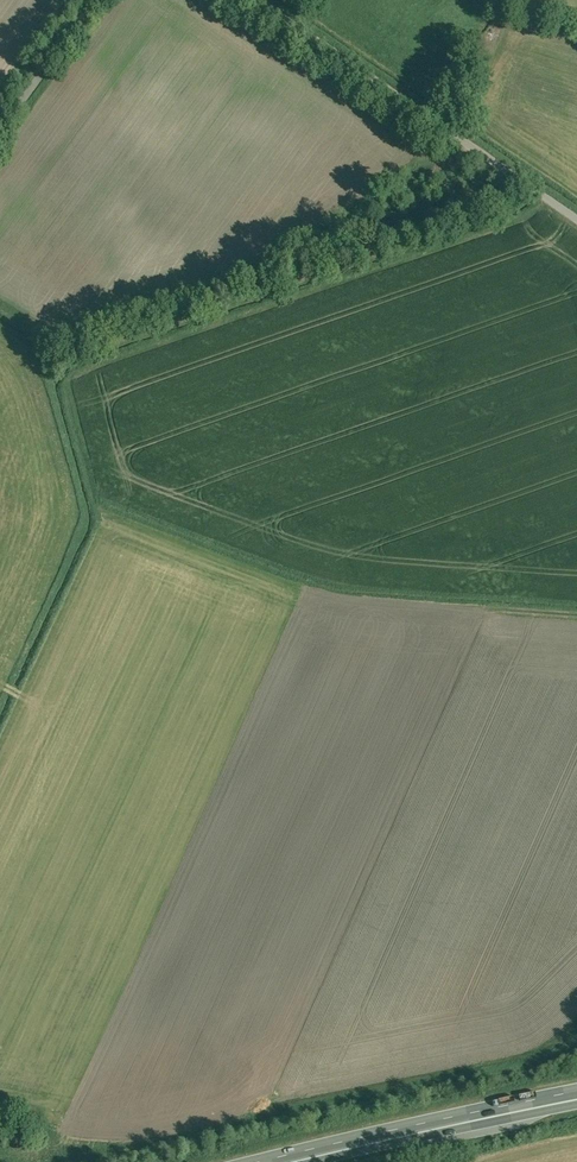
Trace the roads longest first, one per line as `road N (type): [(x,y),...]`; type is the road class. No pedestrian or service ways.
road 1 (unclassified): [(257,0),(576,221)]
road 2 (trunk): [(576,1098),(285,1161)]

